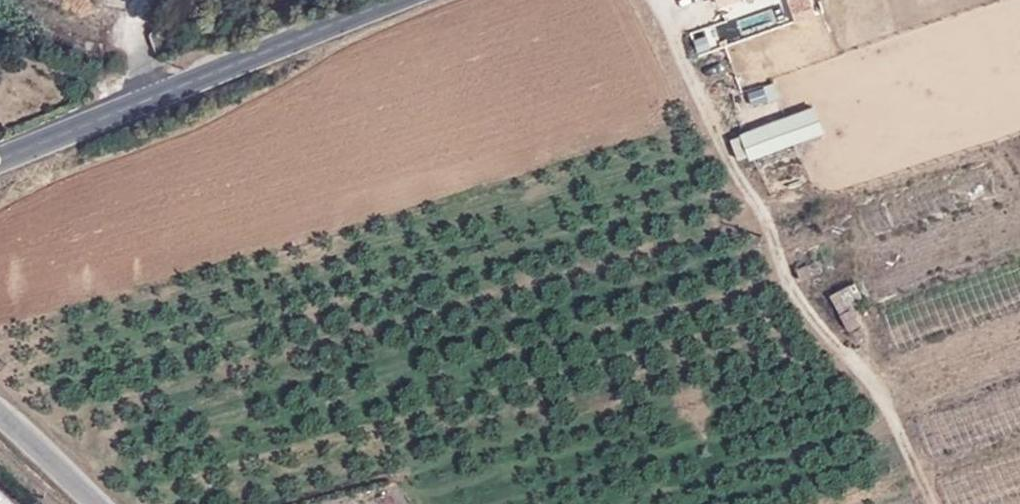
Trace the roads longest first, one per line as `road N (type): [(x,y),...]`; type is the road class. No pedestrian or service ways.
road 1 (track): [(662,0),(736,171),(767,213),(782,270),(804,308),(882,398),(936,503)]
road 2 (unclassified): [(0,156),(381,0)]
road 3 (unclassified): [(0,413),(96,503)]

